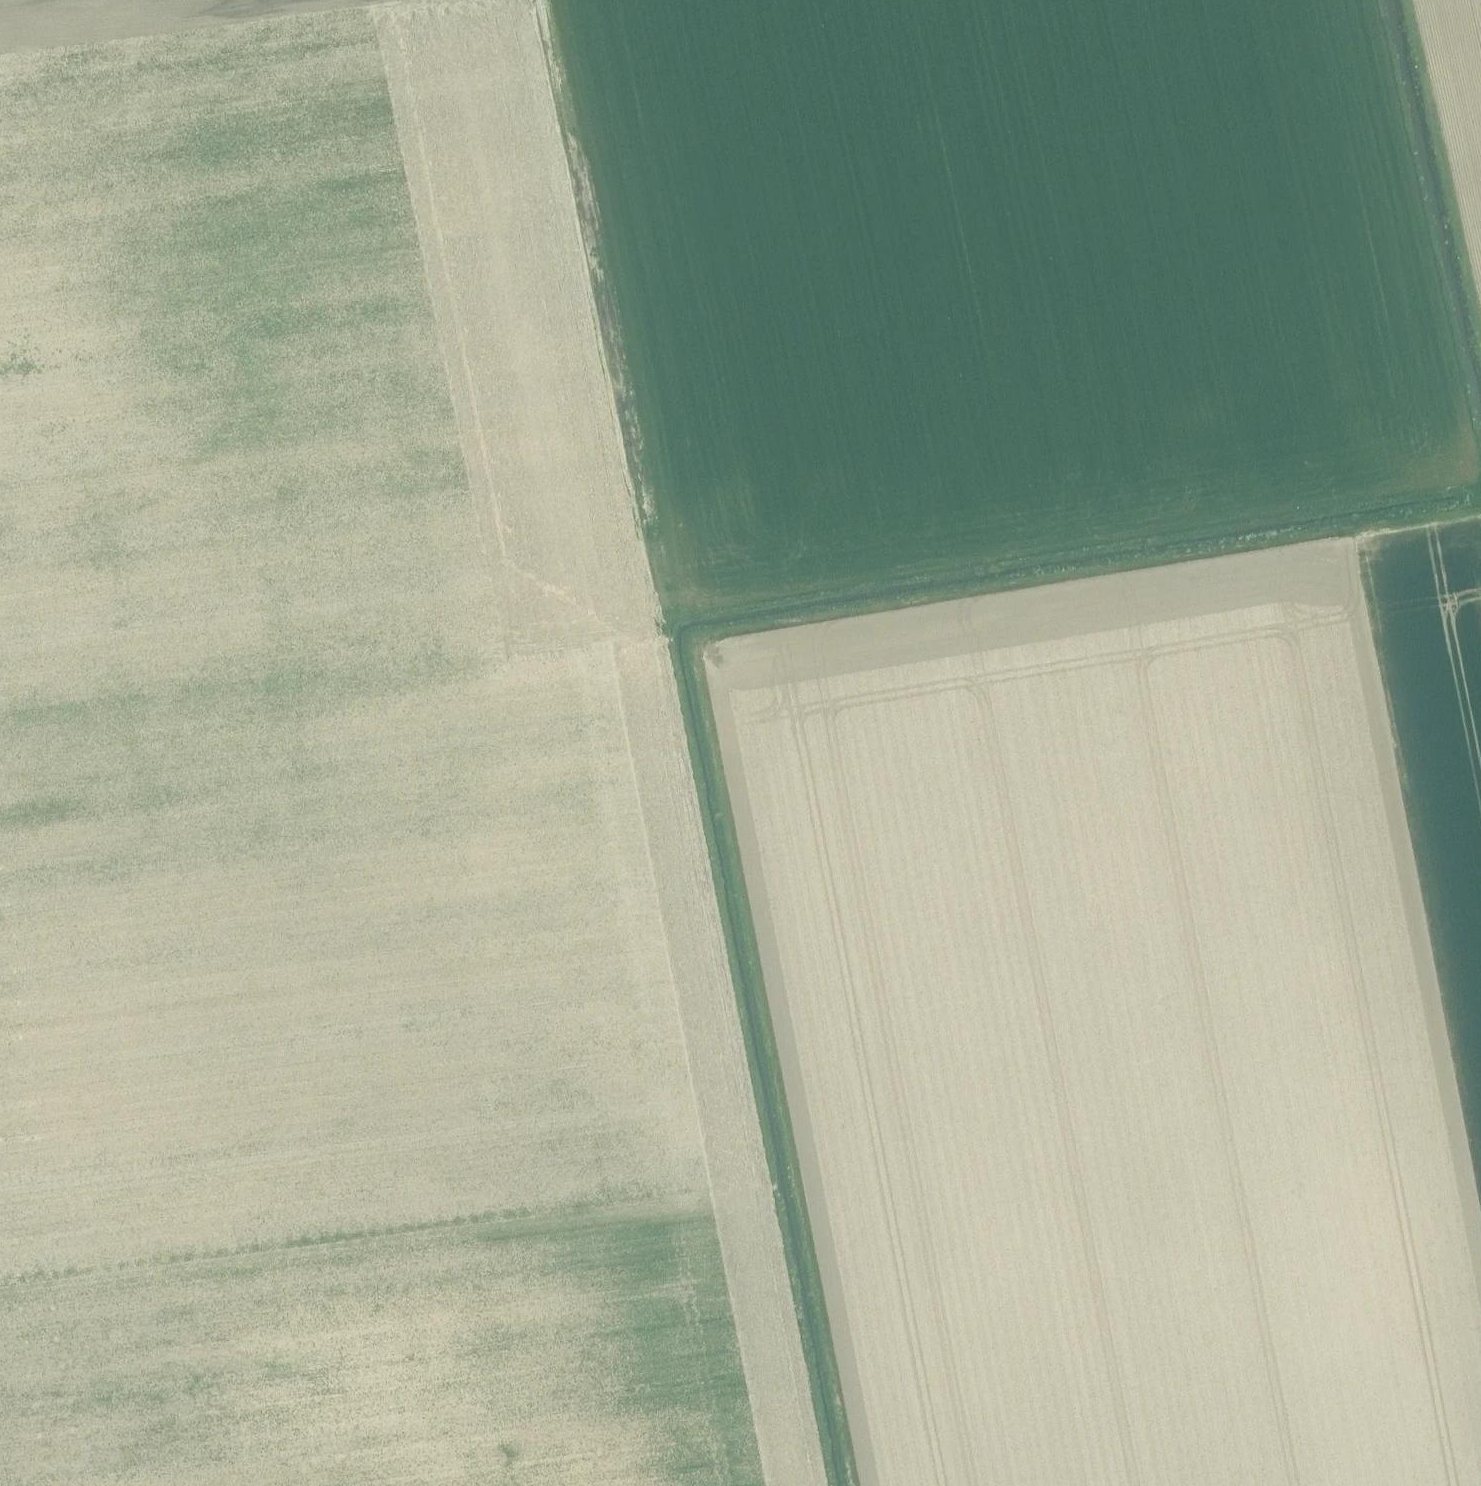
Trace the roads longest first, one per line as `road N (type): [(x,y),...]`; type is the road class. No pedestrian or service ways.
road 1 (track): [(1480,519),(1361,539),(1480,1175)]
road 2 (track): [(1480,320),(1410,0)]
road 3 (track): [(567,127),(541,0)]

